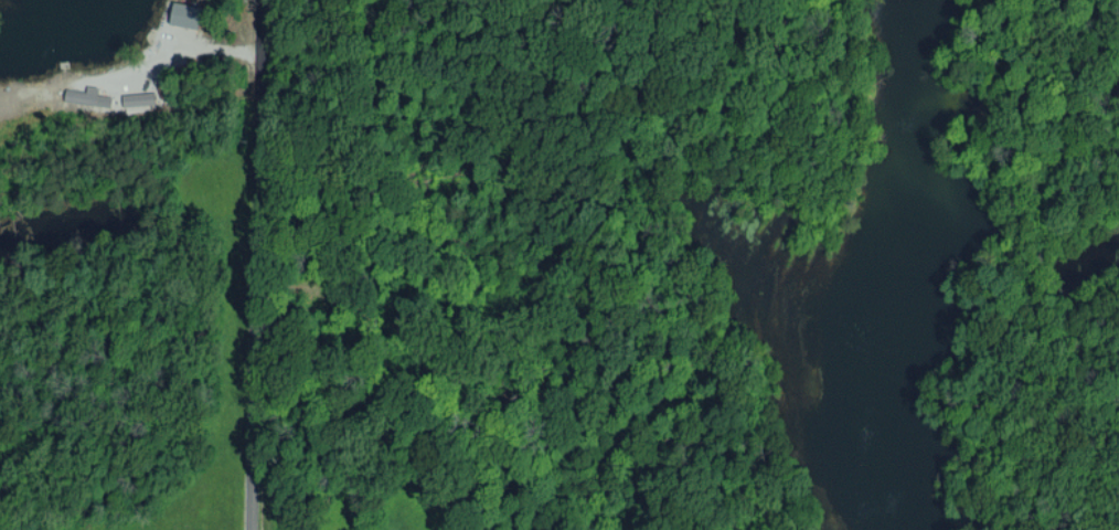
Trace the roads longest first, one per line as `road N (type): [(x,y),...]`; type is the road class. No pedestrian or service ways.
road 1 (residential): [(255,529),(262,0)]

